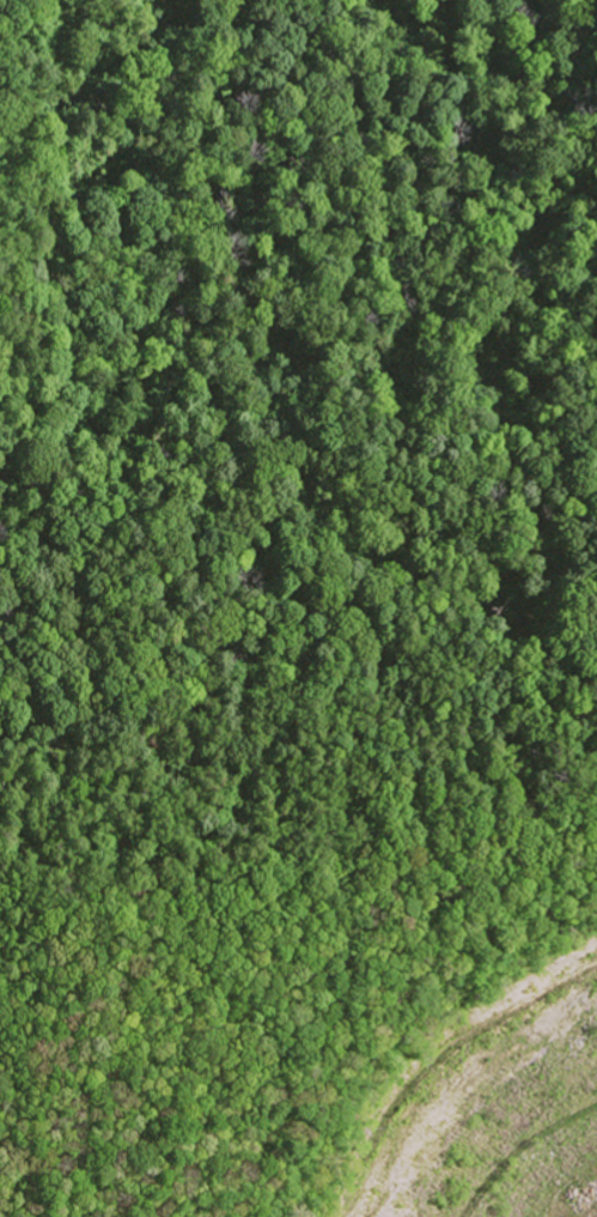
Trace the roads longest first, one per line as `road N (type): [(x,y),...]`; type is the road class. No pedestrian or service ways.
road 1 (track): [(596,156),(513,199),(111,250),(0,146)]
road 2 (track): [(0,420),(24,449),(102,495),(363,577),(596,603)]

